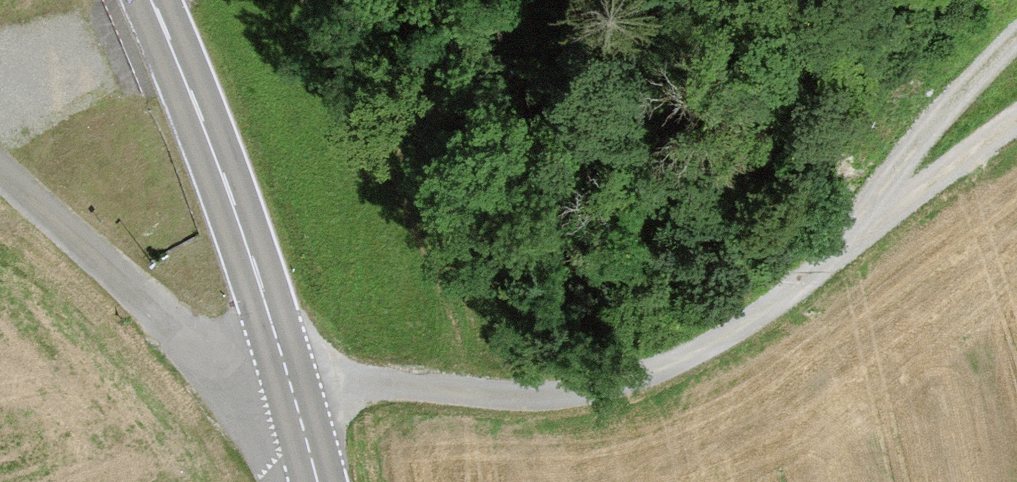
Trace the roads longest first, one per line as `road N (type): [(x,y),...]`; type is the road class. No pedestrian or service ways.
road 1 (track): [(869,206),(661,363),(556,400),(288,376)]
road 2 (secondary): [(151,0),(288,376)]
road 3 (residential): [(288,376),(242,389),(0,167)]
road 4 (track): [(1016,41),(869,206)]
road 5 (track): [(1016,112),(869,206)]

